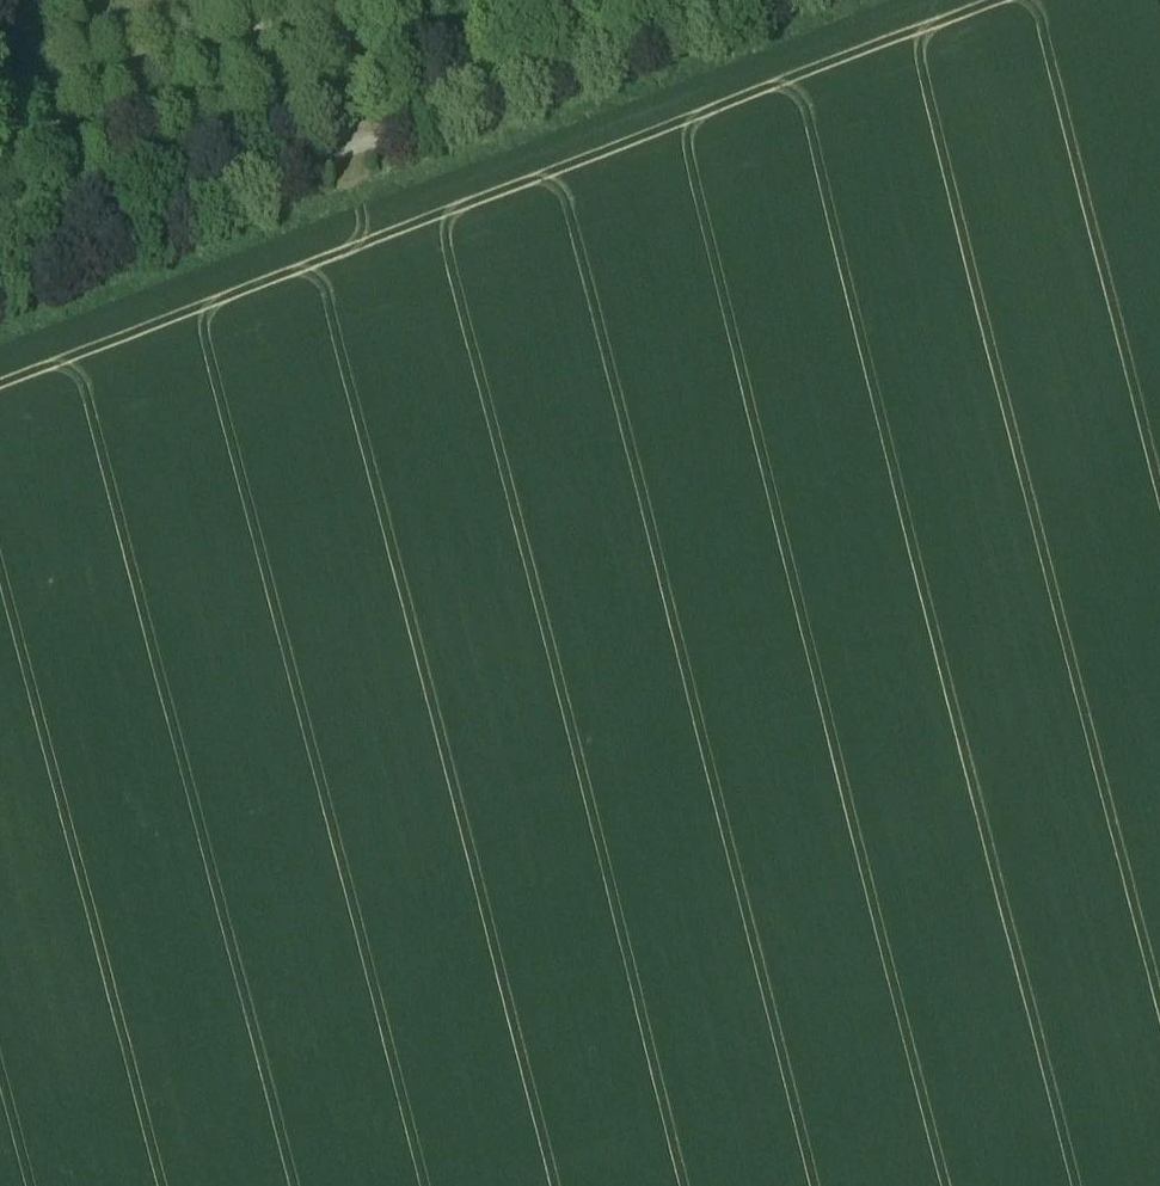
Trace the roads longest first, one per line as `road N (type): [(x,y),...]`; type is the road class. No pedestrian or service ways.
road 1 (track): [(0,283),(347,147)]

